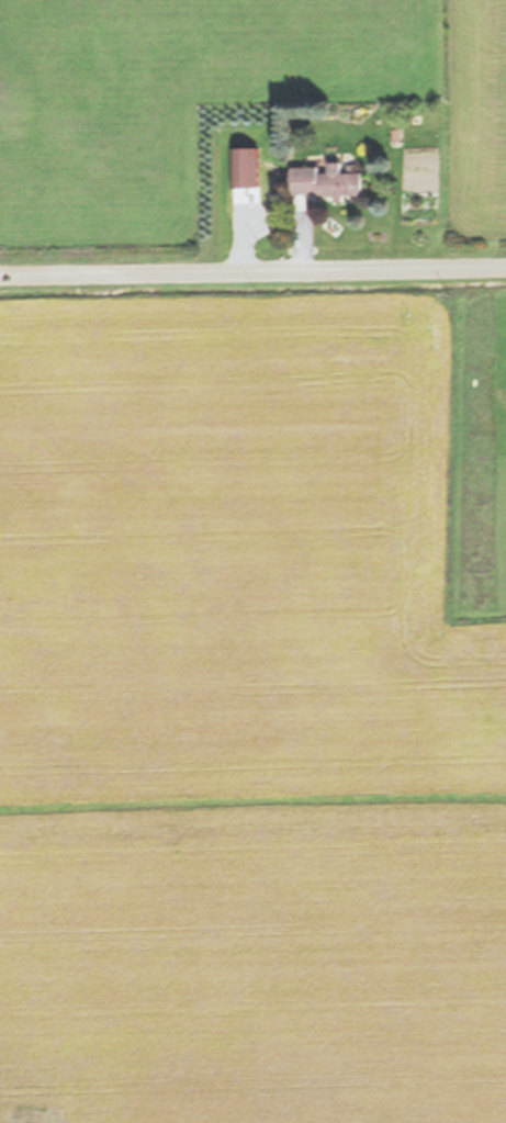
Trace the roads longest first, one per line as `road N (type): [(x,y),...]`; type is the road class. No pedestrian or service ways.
road 1 (residential): [(0,272),(505,264)]

